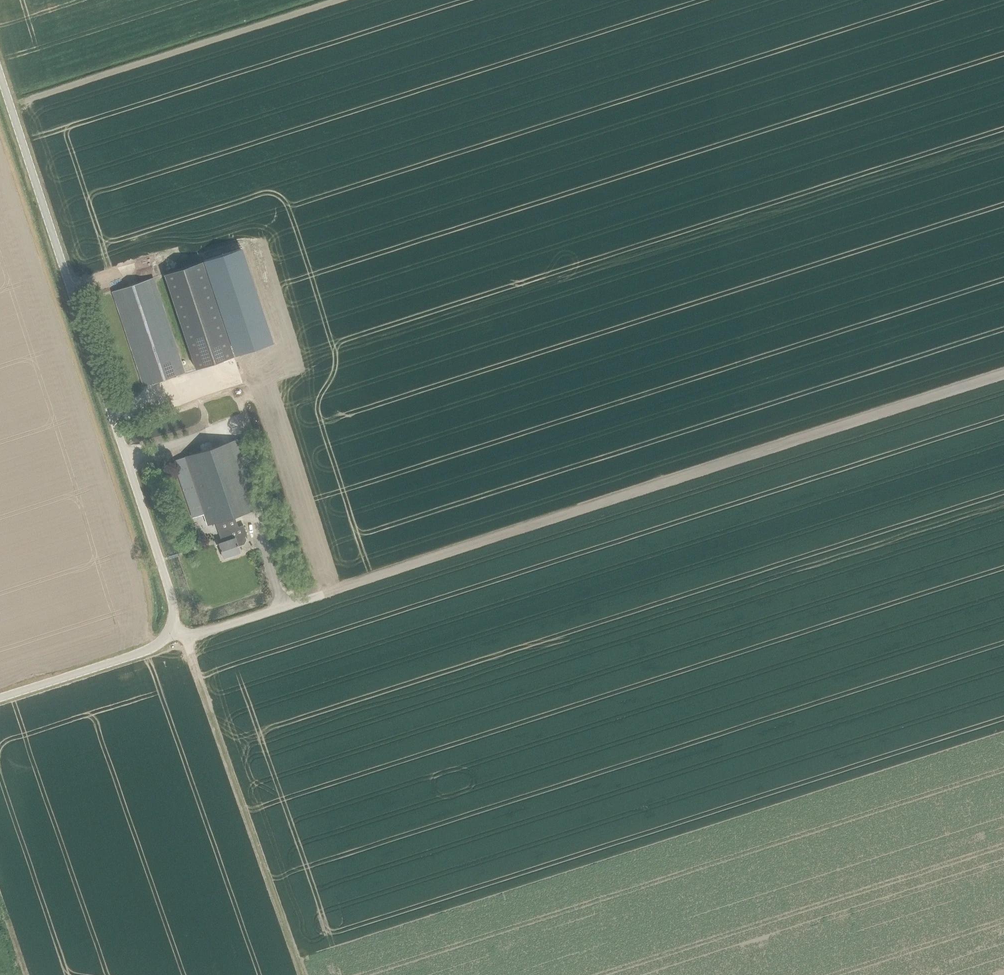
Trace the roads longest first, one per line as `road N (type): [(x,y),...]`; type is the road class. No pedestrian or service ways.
road 1 (unclassified): [(0,698),(150,650),(174,618),(0,77)]
road 2 (track): [(191,653),(301,974)]

